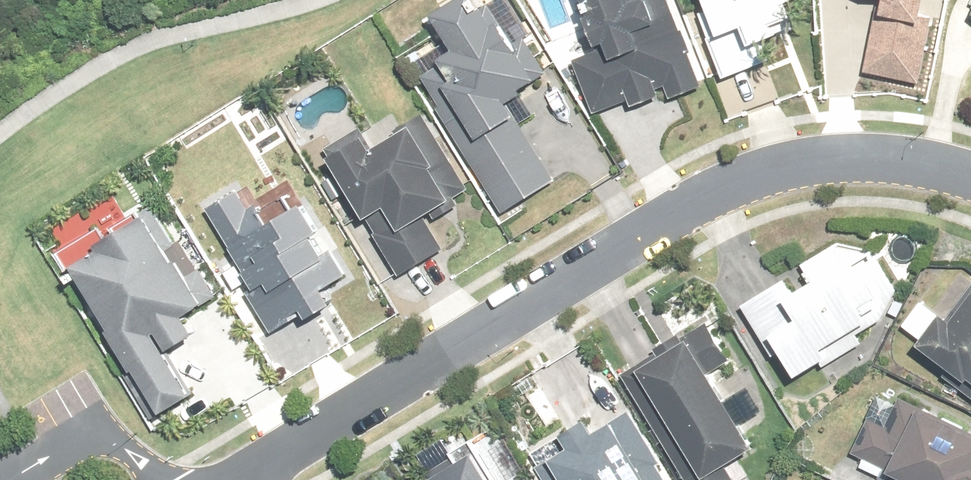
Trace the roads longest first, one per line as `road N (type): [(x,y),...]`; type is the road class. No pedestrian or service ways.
road 1 (residential): [(247,467),(681,213),(753,182),(873,154),(970,177)]
road 2 (residential): [(16,479),(105,430),(159,479)]

